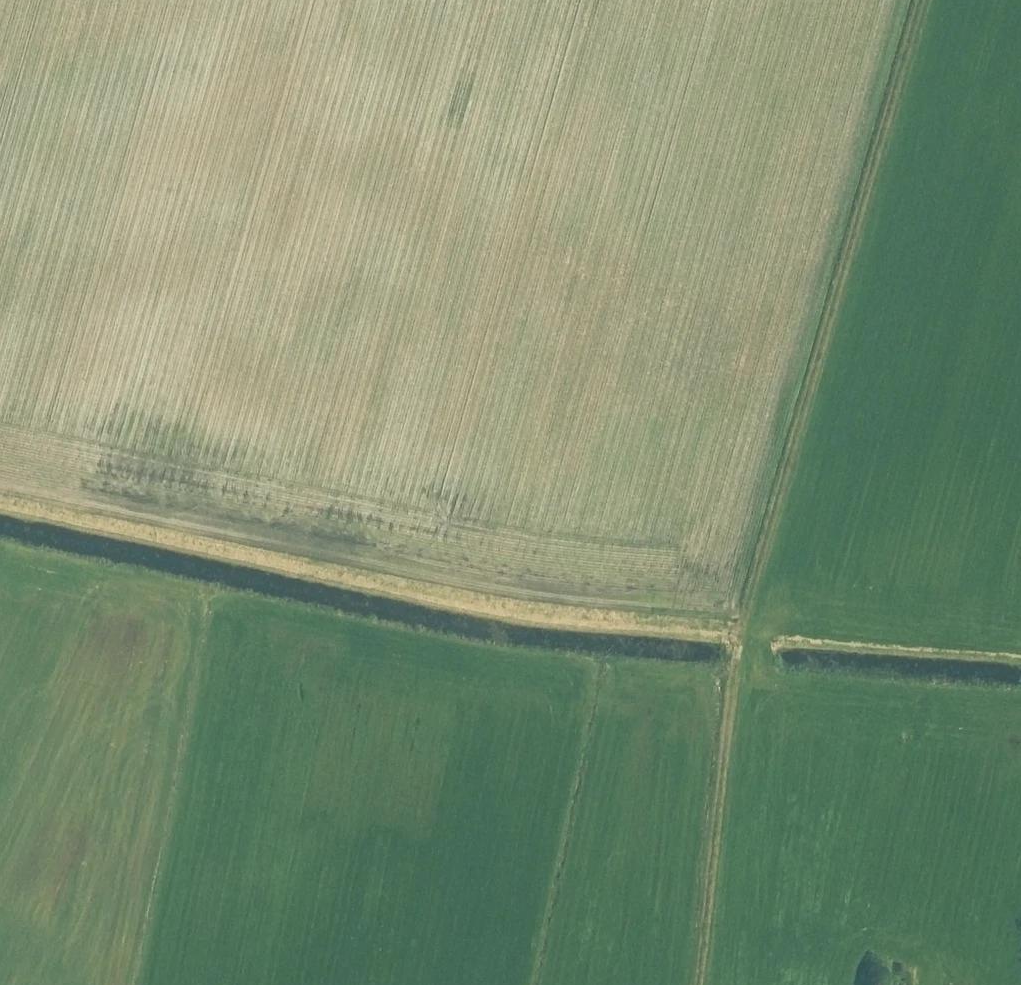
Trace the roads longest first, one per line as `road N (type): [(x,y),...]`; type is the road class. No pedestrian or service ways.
road 1 (track): [(688,984),(753,585),(914,0)]

